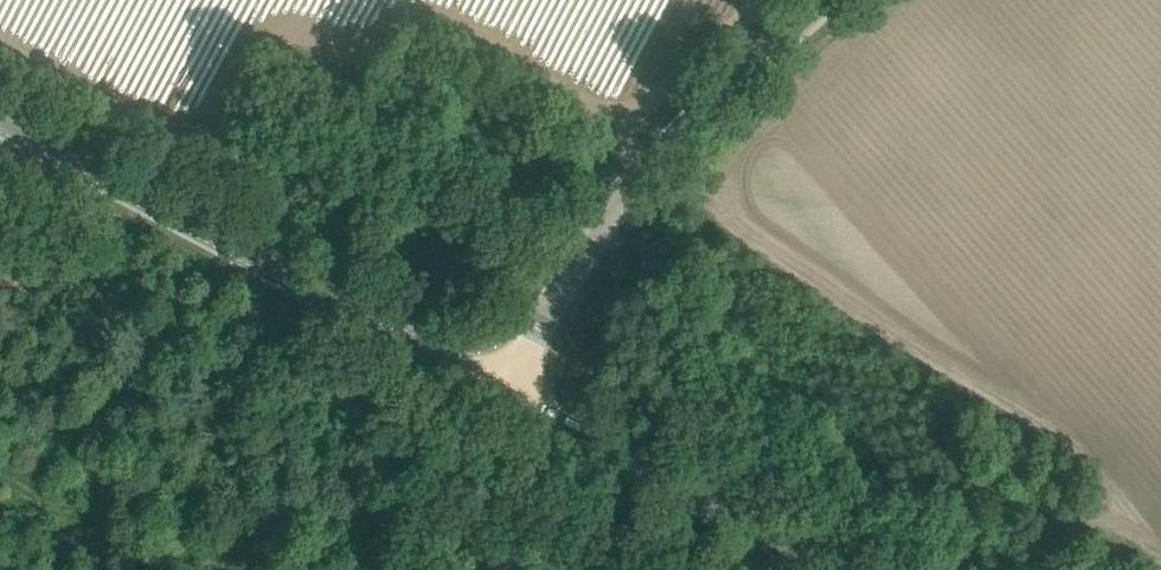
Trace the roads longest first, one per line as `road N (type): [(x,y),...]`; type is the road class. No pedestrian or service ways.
road 1 (secondary): [(502,391),(0,119)]
road 2 (tertiary): [(502,391),(596,229),(650,160),(823,0)]
road 3 (secondary): [(826,569),(502,391)]

